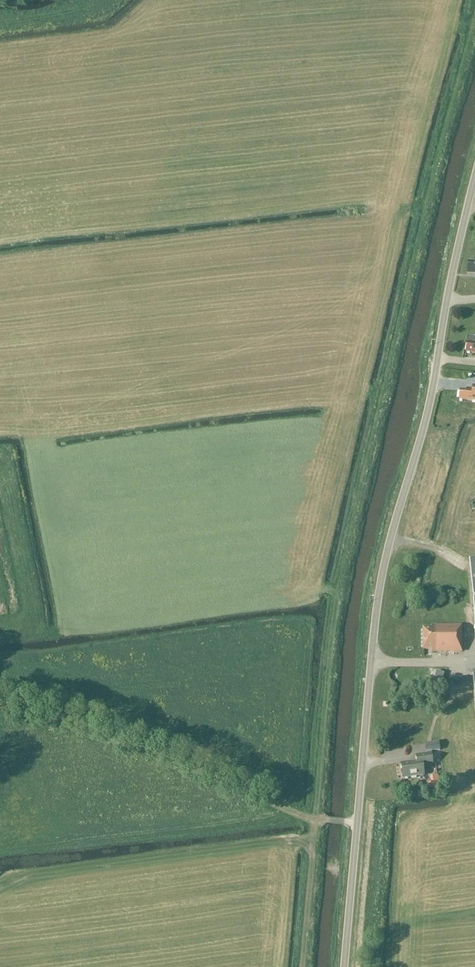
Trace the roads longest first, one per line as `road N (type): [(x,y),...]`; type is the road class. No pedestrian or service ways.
road 1 (track): [(474,10),(340,572),(301,966)]
road 2 (unclassified): [(344,966),(381,575),(427,415),(474,188)]

